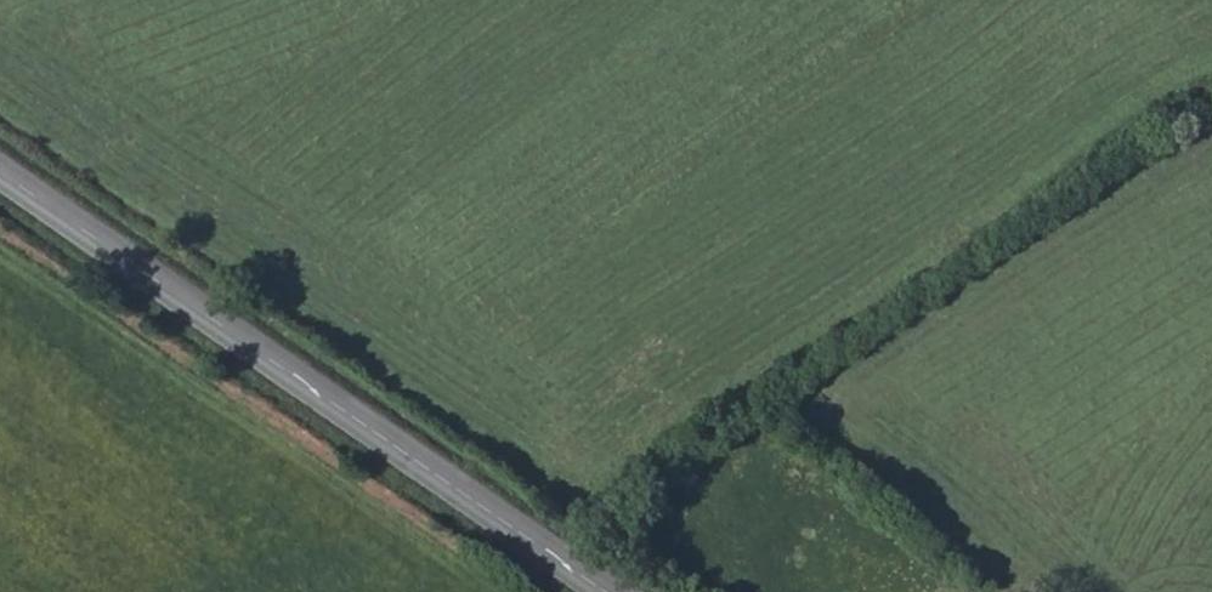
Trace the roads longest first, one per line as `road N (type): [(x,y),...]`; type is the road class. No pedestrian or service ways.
road 1 (secondary): [(0,177),(602,591)]

